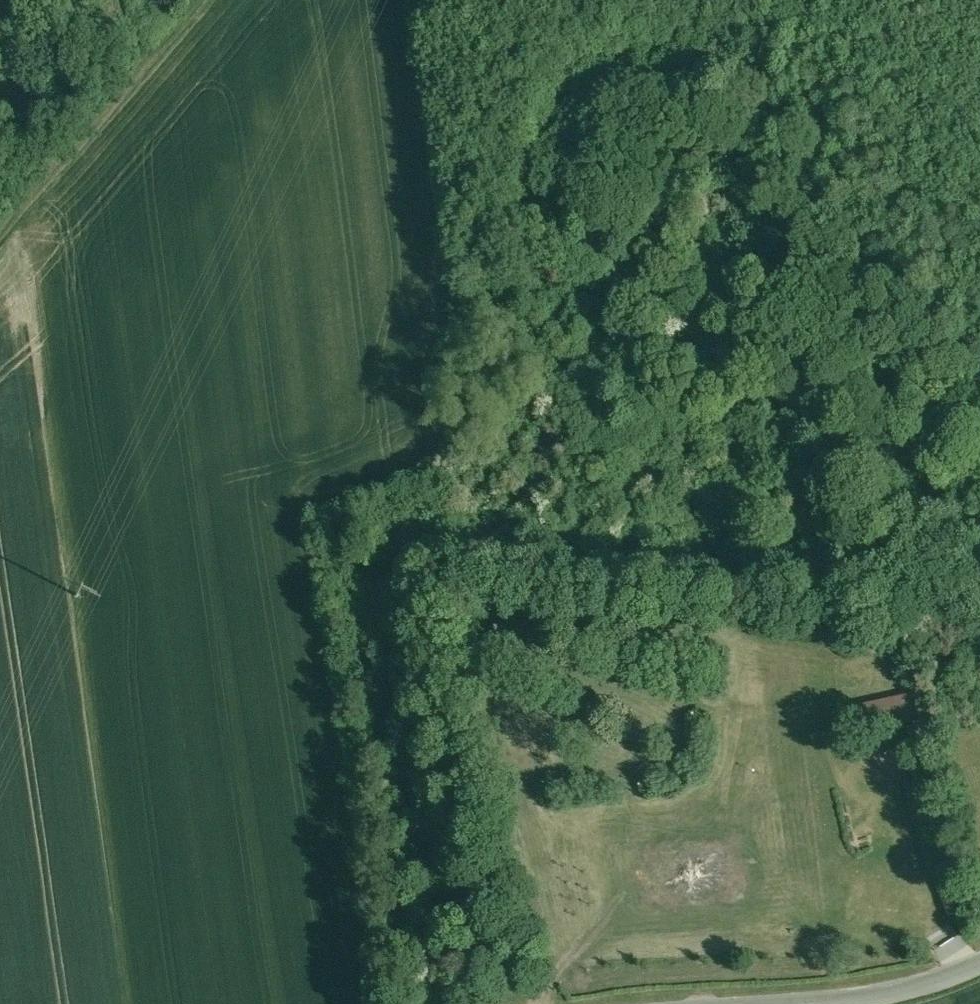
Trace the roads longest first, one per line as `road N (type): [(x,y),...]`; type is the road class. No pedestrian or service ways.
road 1 (unclassified): [(826,1003),(896,998),(979,966)]

